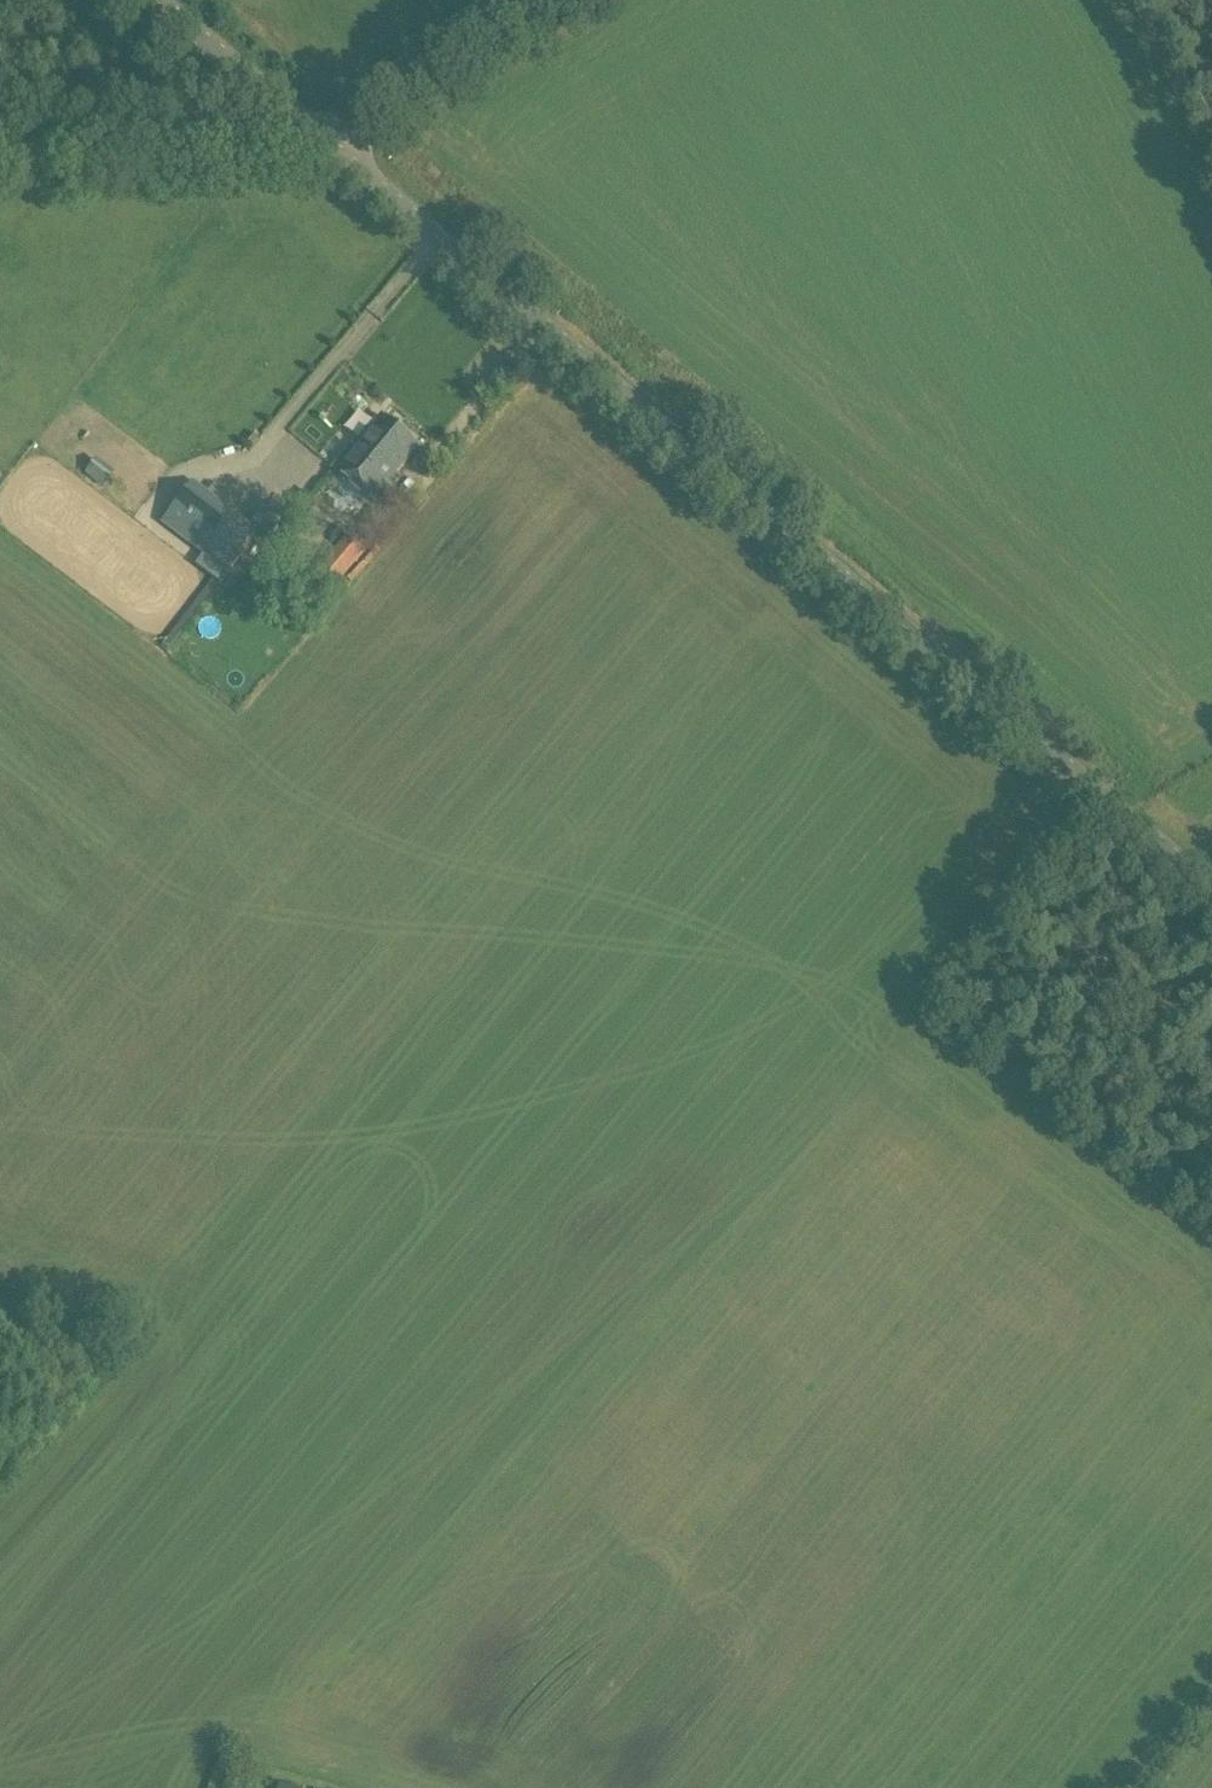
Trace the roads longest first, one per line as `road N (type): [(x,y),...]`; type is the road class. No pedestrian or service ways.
road 1 (unclassified): [(1211,892),(324,141)]
road 2 (track): [(324,141),(263,157),(0,158)]
road 3 (unclassified): [(324,141),(541,0)]
road 4 (unclassified): [(324,141),(154,0)]

